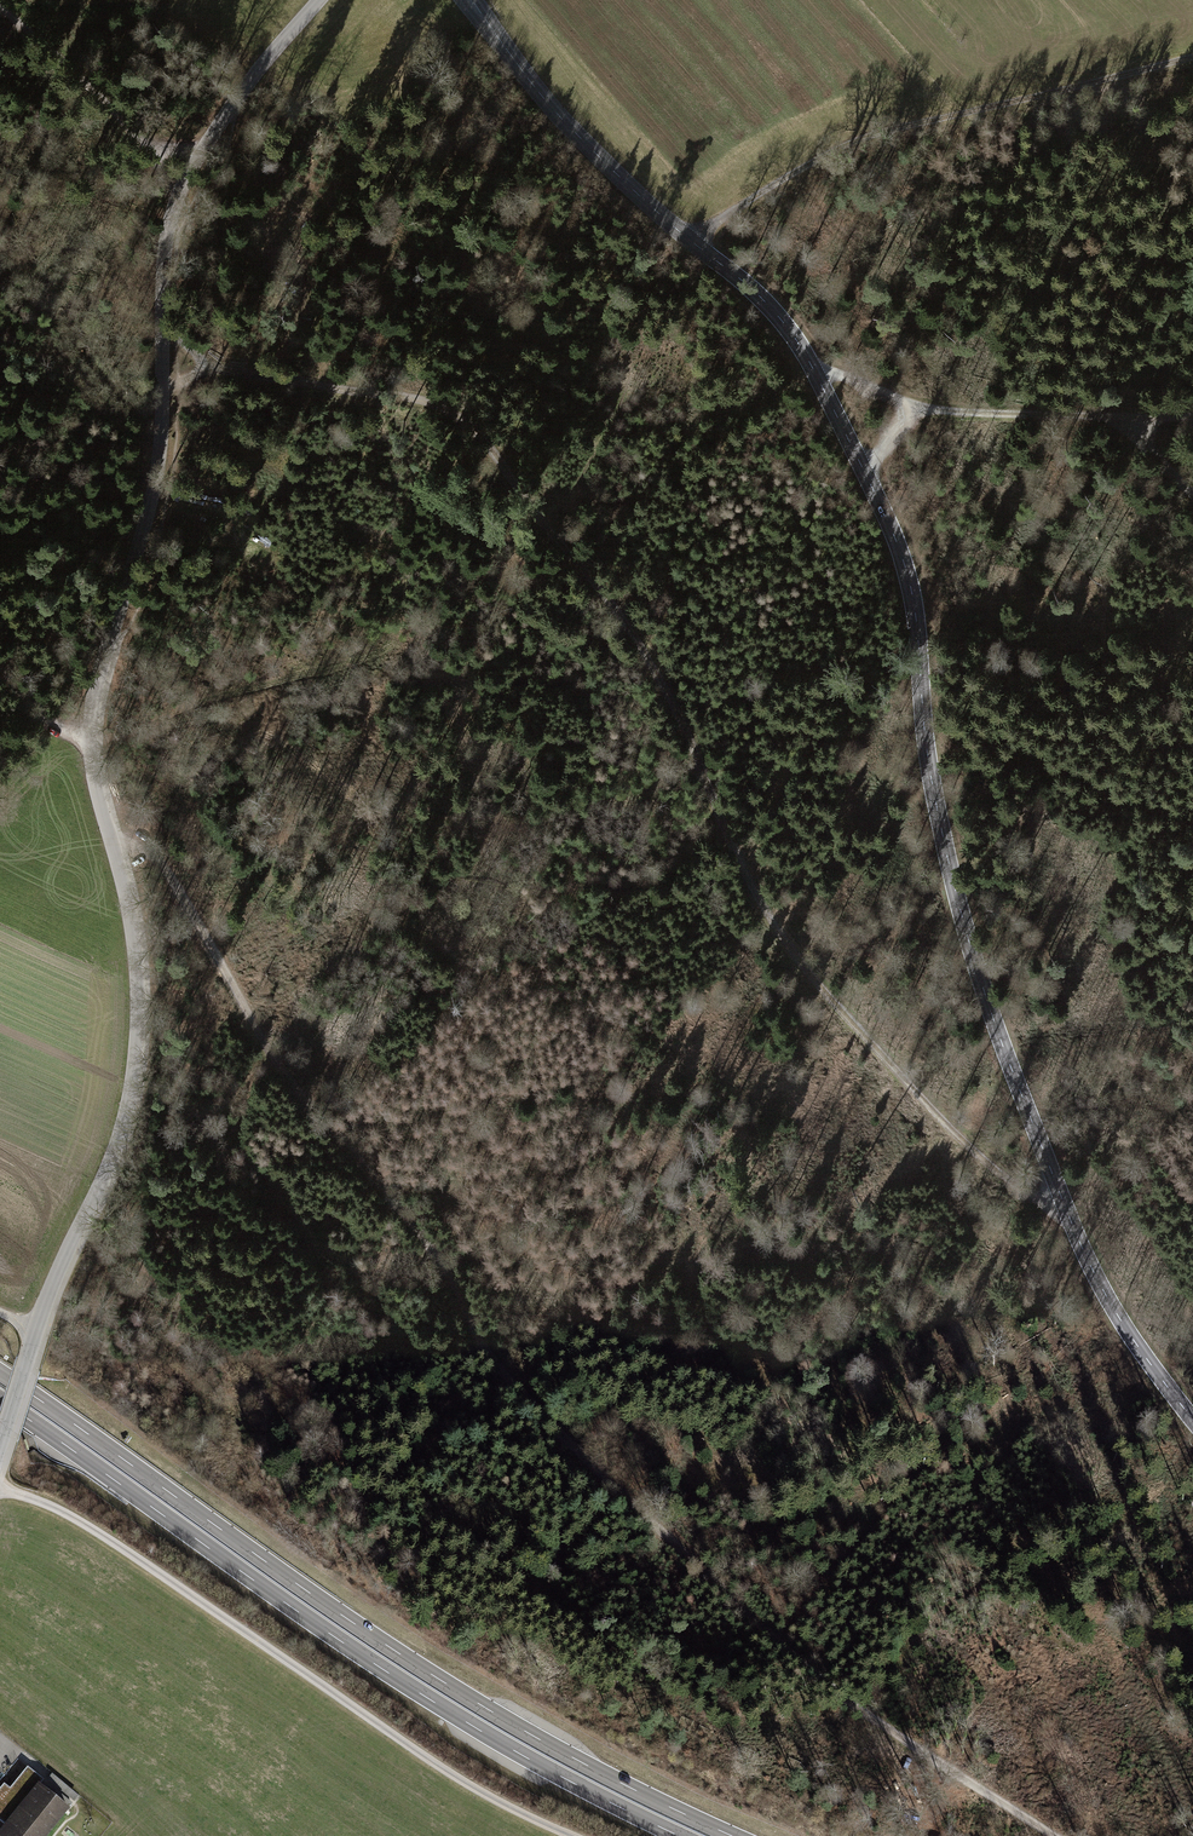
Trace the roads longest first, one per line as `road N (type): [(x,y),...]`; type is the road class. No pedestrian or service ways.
road 1 (tertiary): [(468,0),(594,153),(765,301),(810,363),(904,563),(937,808),(1010,1066),(1092,1269),(1192,1419)]
road 2 (unclassified): [(320,0),(204,148),(169,229),(156,477),(90,721),(95,778),(136,948),(135,1067),(116,1149),(49,1293),(4,1432)]
road 3 (track): [(1057,1835),(840,1695),(576,1448),(488,1352),(424,1238),(288,1075),(163,867),(110,836)]
road 4 (track): [(163,328),(210,366),(420,399),(471,424),(638,642),(692,745),(740,863),(805,967),(972,1150),(1071,1221)]
road 5 (trunk): [(733,1835),(580,1761),(446,1683),(0,1373)]
road 6 (trunk): [(0,1400),(374,1664),(515,1751),(679,1835)]
road 7 (track): [(571,1835),(452,1774),(84,1524),(0,1487)]
road 8 (track): [(1192,56),(866,136),(685,236)]
road 9 (track): [(1089,415),(923,408),(897,429),(866,475)]
road 10 (track): [(204,148),(144,138),(0,8)]
road 11 (track): [(542,516),(577,483),(611,427),(640,339)]
road 12 (track): [(1192,492),(1138,440),(1089,415)]
road 13 (track): [(923,408),(810,363)]

